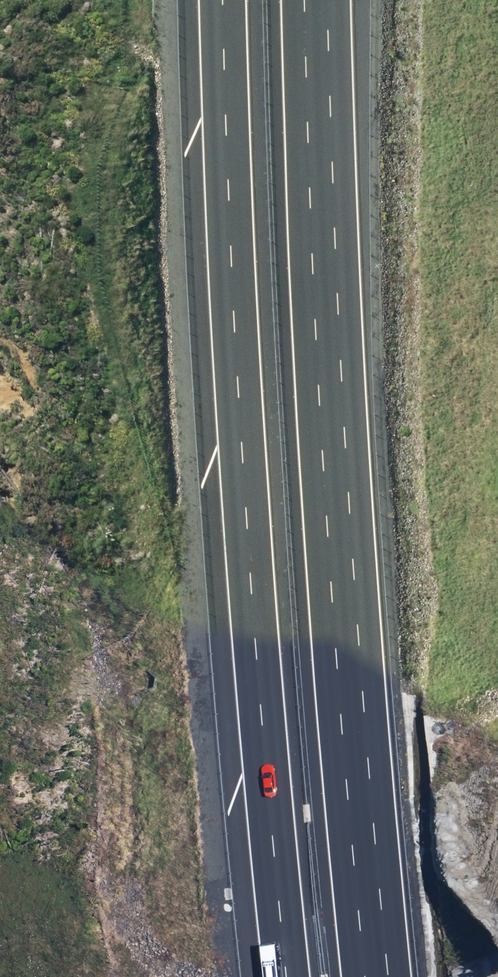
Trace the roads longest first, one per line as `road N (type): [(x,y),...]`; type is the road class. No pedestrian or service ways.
road 1 (motorway): [(291,976),(261,689),(214,0)]
road 2 (motorway): [(326,0),(348,580),(381,976)]

